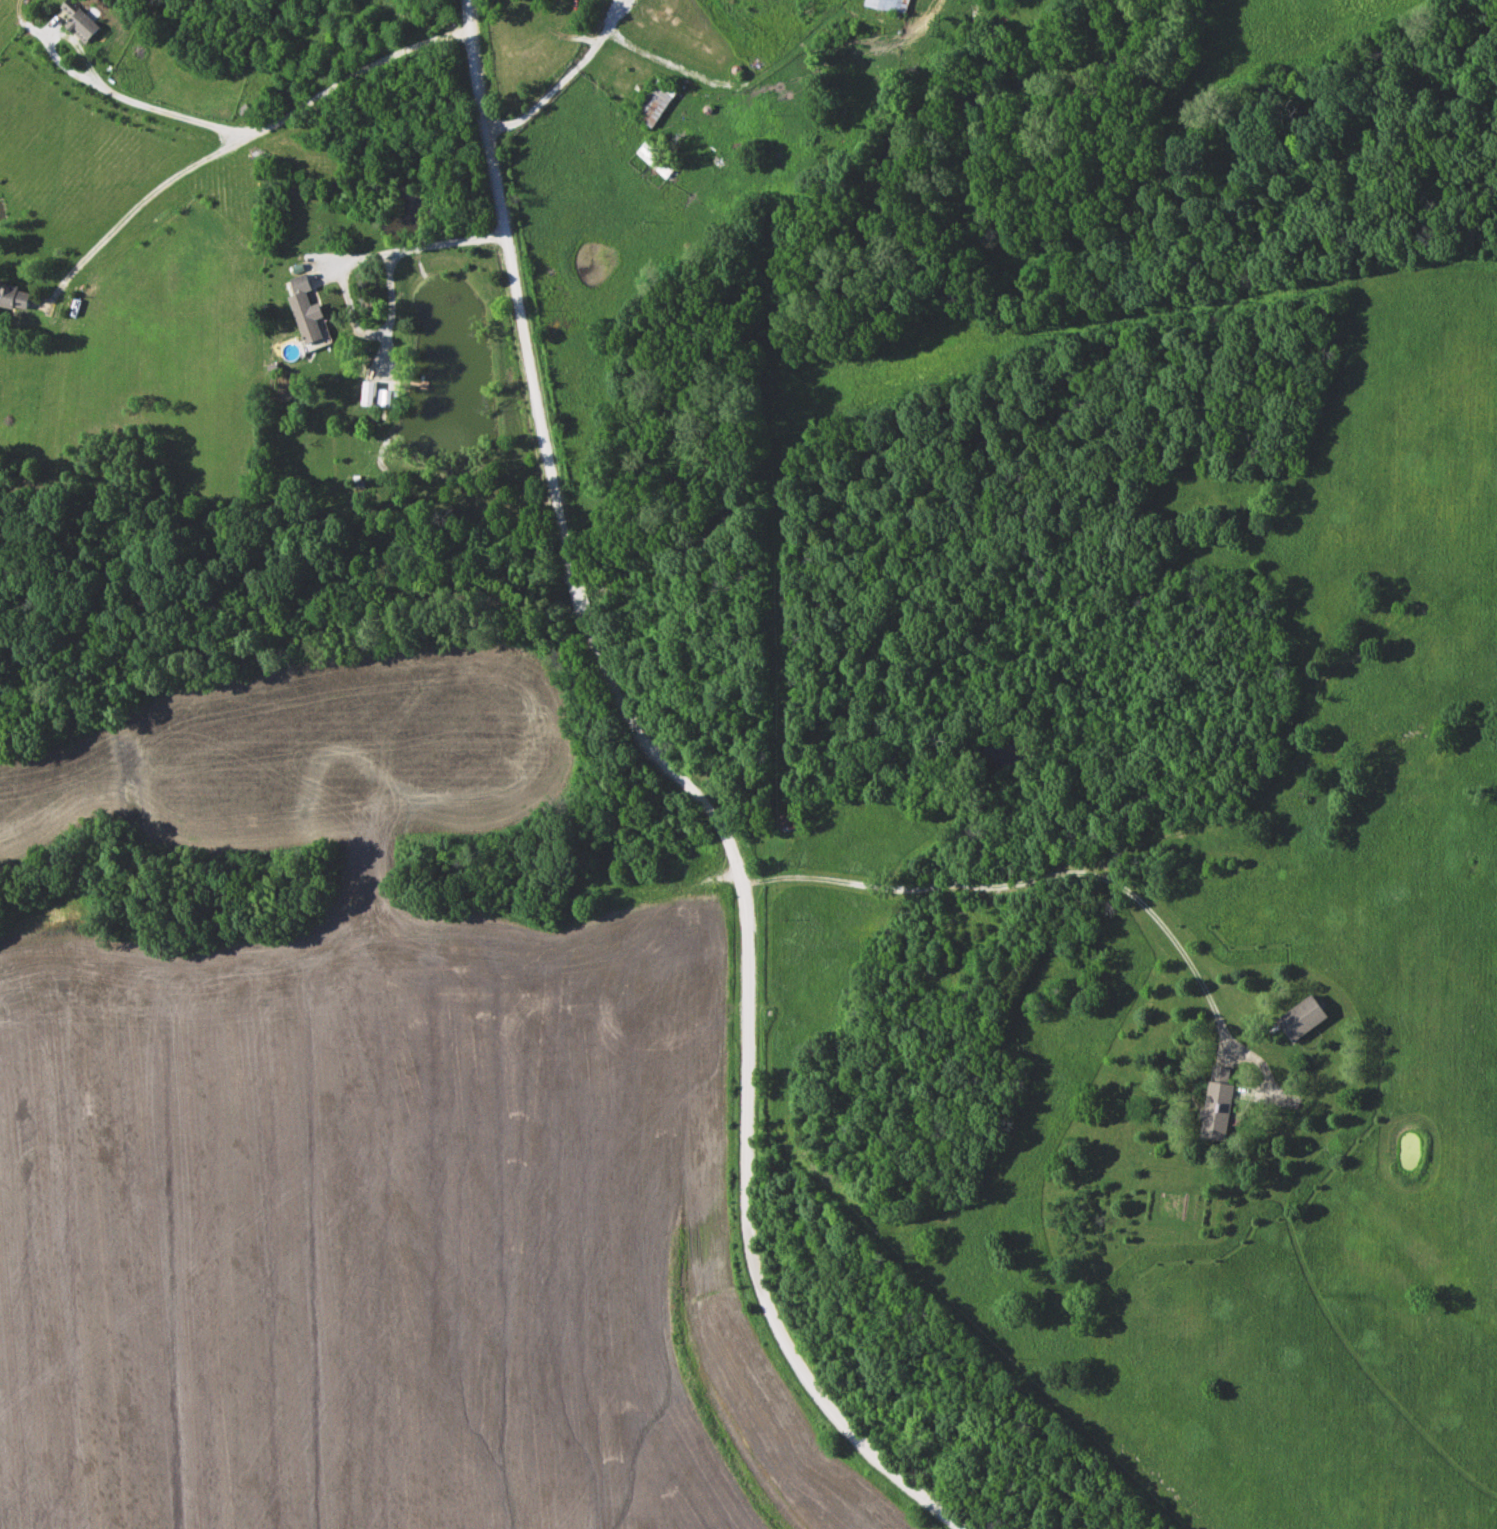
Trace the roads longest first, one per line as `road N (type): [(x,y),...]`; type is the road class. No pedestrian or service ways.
road 1 (residential): [(955,1528),(863,1459),(838,1430),(789,1359),(754,1286),(743,1192),(746,893),(713,817),(632,731),(586,627),(472,54),(470,0)]

